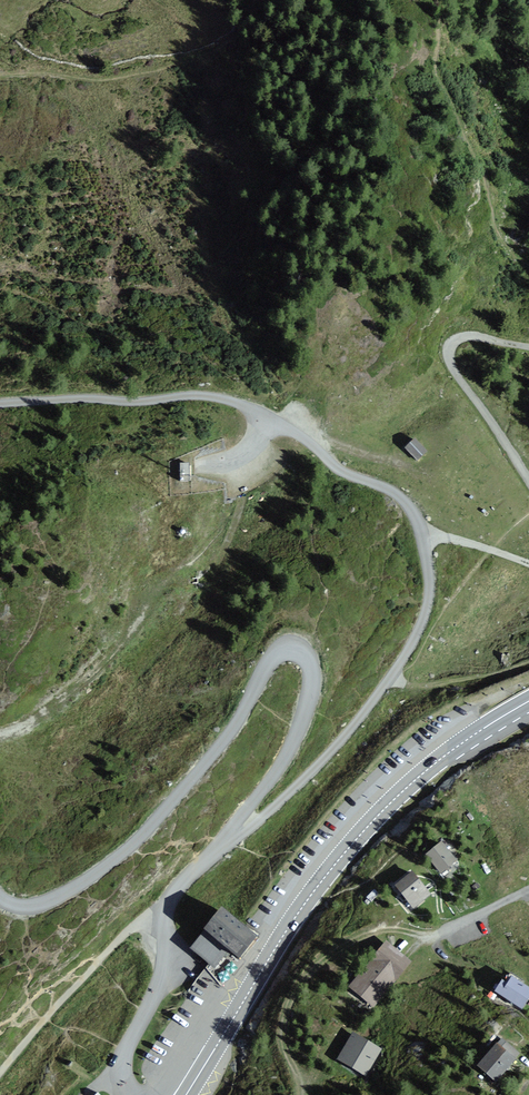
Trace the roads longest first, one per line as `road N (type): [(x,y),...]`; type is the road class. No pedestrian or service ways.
road 1 (residential): [(223,843),(275,778),(299,728),(312,676),(299,649),(269,661),(235,733),(123,856),(47,906),(12,907),(0,895)]
road 2 (primary): [(528,701),(439,759),(369,823),(312,894),(189,1094)]
road 3 (residential): [(424,539),(407,502),(337,468),(271,417),(226,400),(0,404)]
road 4 (residential): [(223,843),(250,829),(321,765),(388,687),(428,611),(424,539)]
road 5 (residential): [(133,1094),(123,1058),(161,981),(169,909),(223,843)]
road 6 (track): [(0,1074),(132,928),(172,899)]
road 7 (residential): [(528,477),(454,368),(450,350),(467,336),(528,346)]

